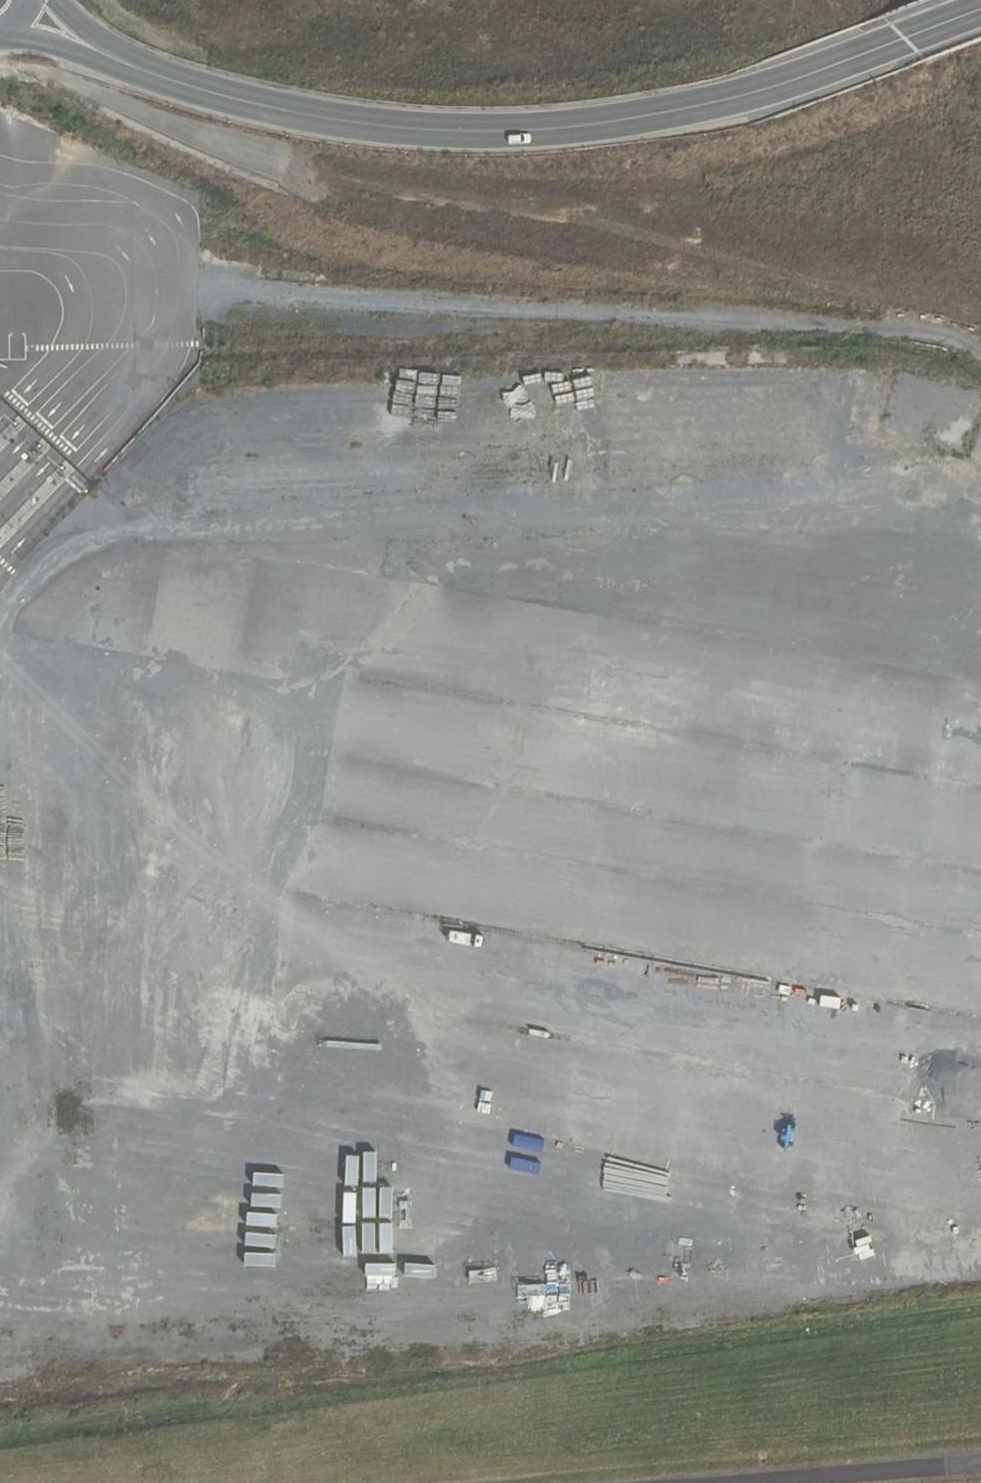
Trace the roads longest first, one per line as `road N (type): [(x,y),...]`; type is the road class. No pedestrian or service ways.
road 1 (secondary): [(17,16),(300,118),(542,136),(673,114),(980,7)]

